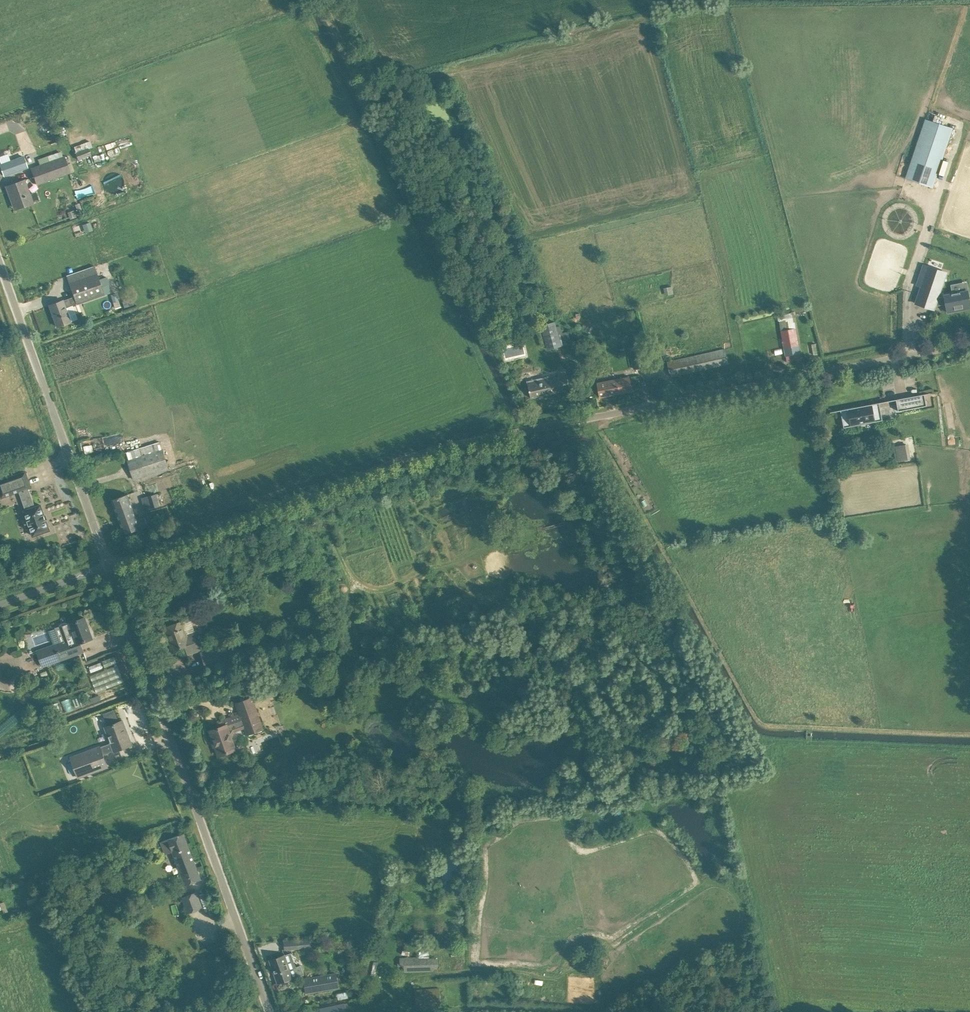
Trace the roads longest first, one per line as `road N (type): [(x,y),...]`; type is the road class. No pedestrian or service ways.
road 1 (unclassified): [(108,567),(402,456),(969,344)]
road 2 (tertiary): [(269,1011),(108,567)]
road 3 (tertiary): [(108,567),(0,259)]

